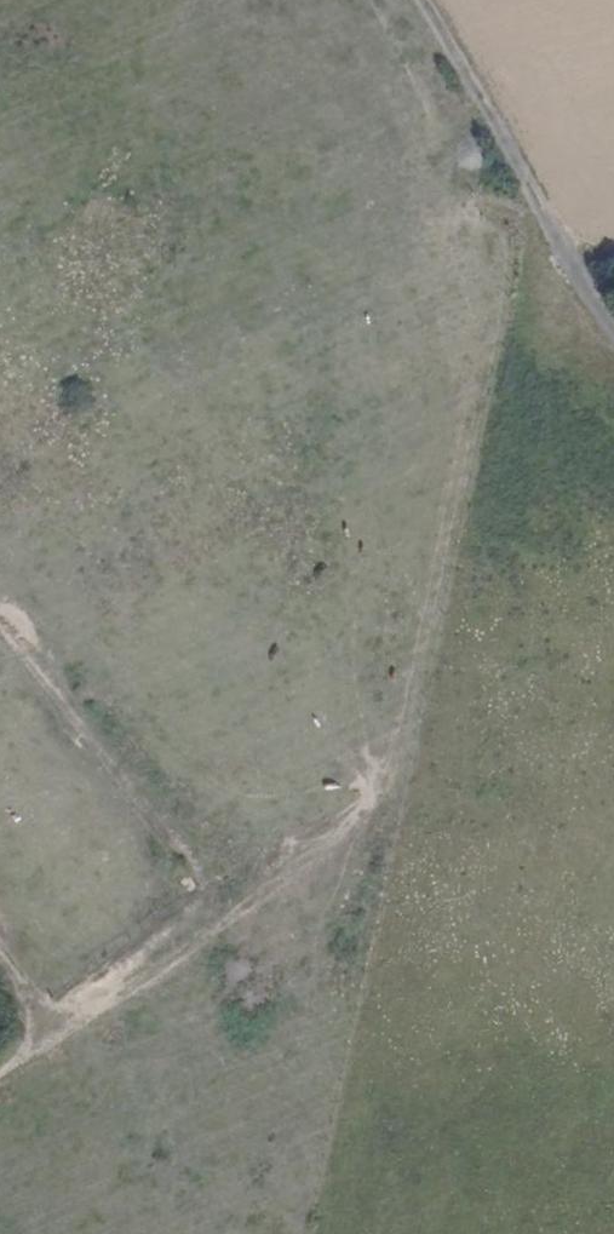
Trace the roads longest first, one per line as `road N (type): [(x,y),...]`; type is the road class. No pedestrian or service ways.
road 1 (track): [(613,326),(580,282),(427,0)]

